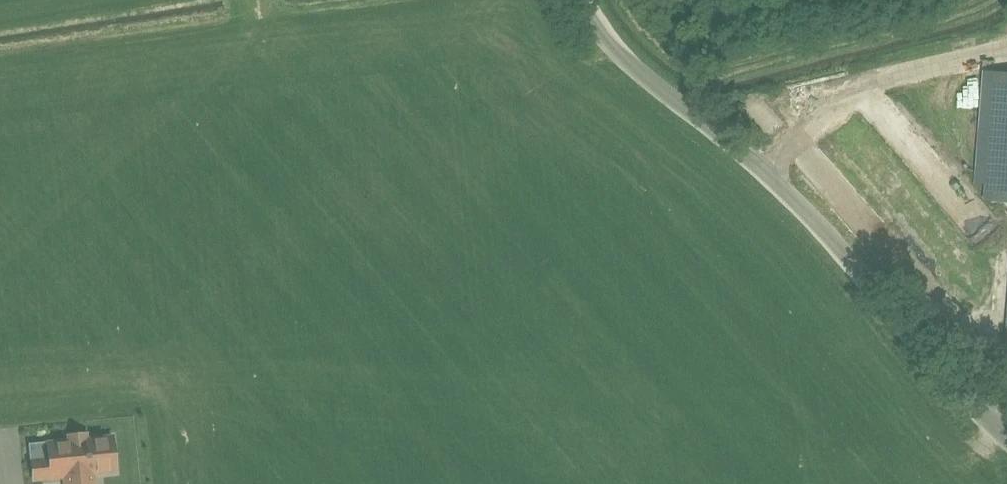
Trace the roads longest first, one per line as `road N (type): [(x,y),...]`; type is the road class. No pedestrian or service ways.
road 1 (unclassified): [(1006,441),(782,188),(630,65),(578,0)]

